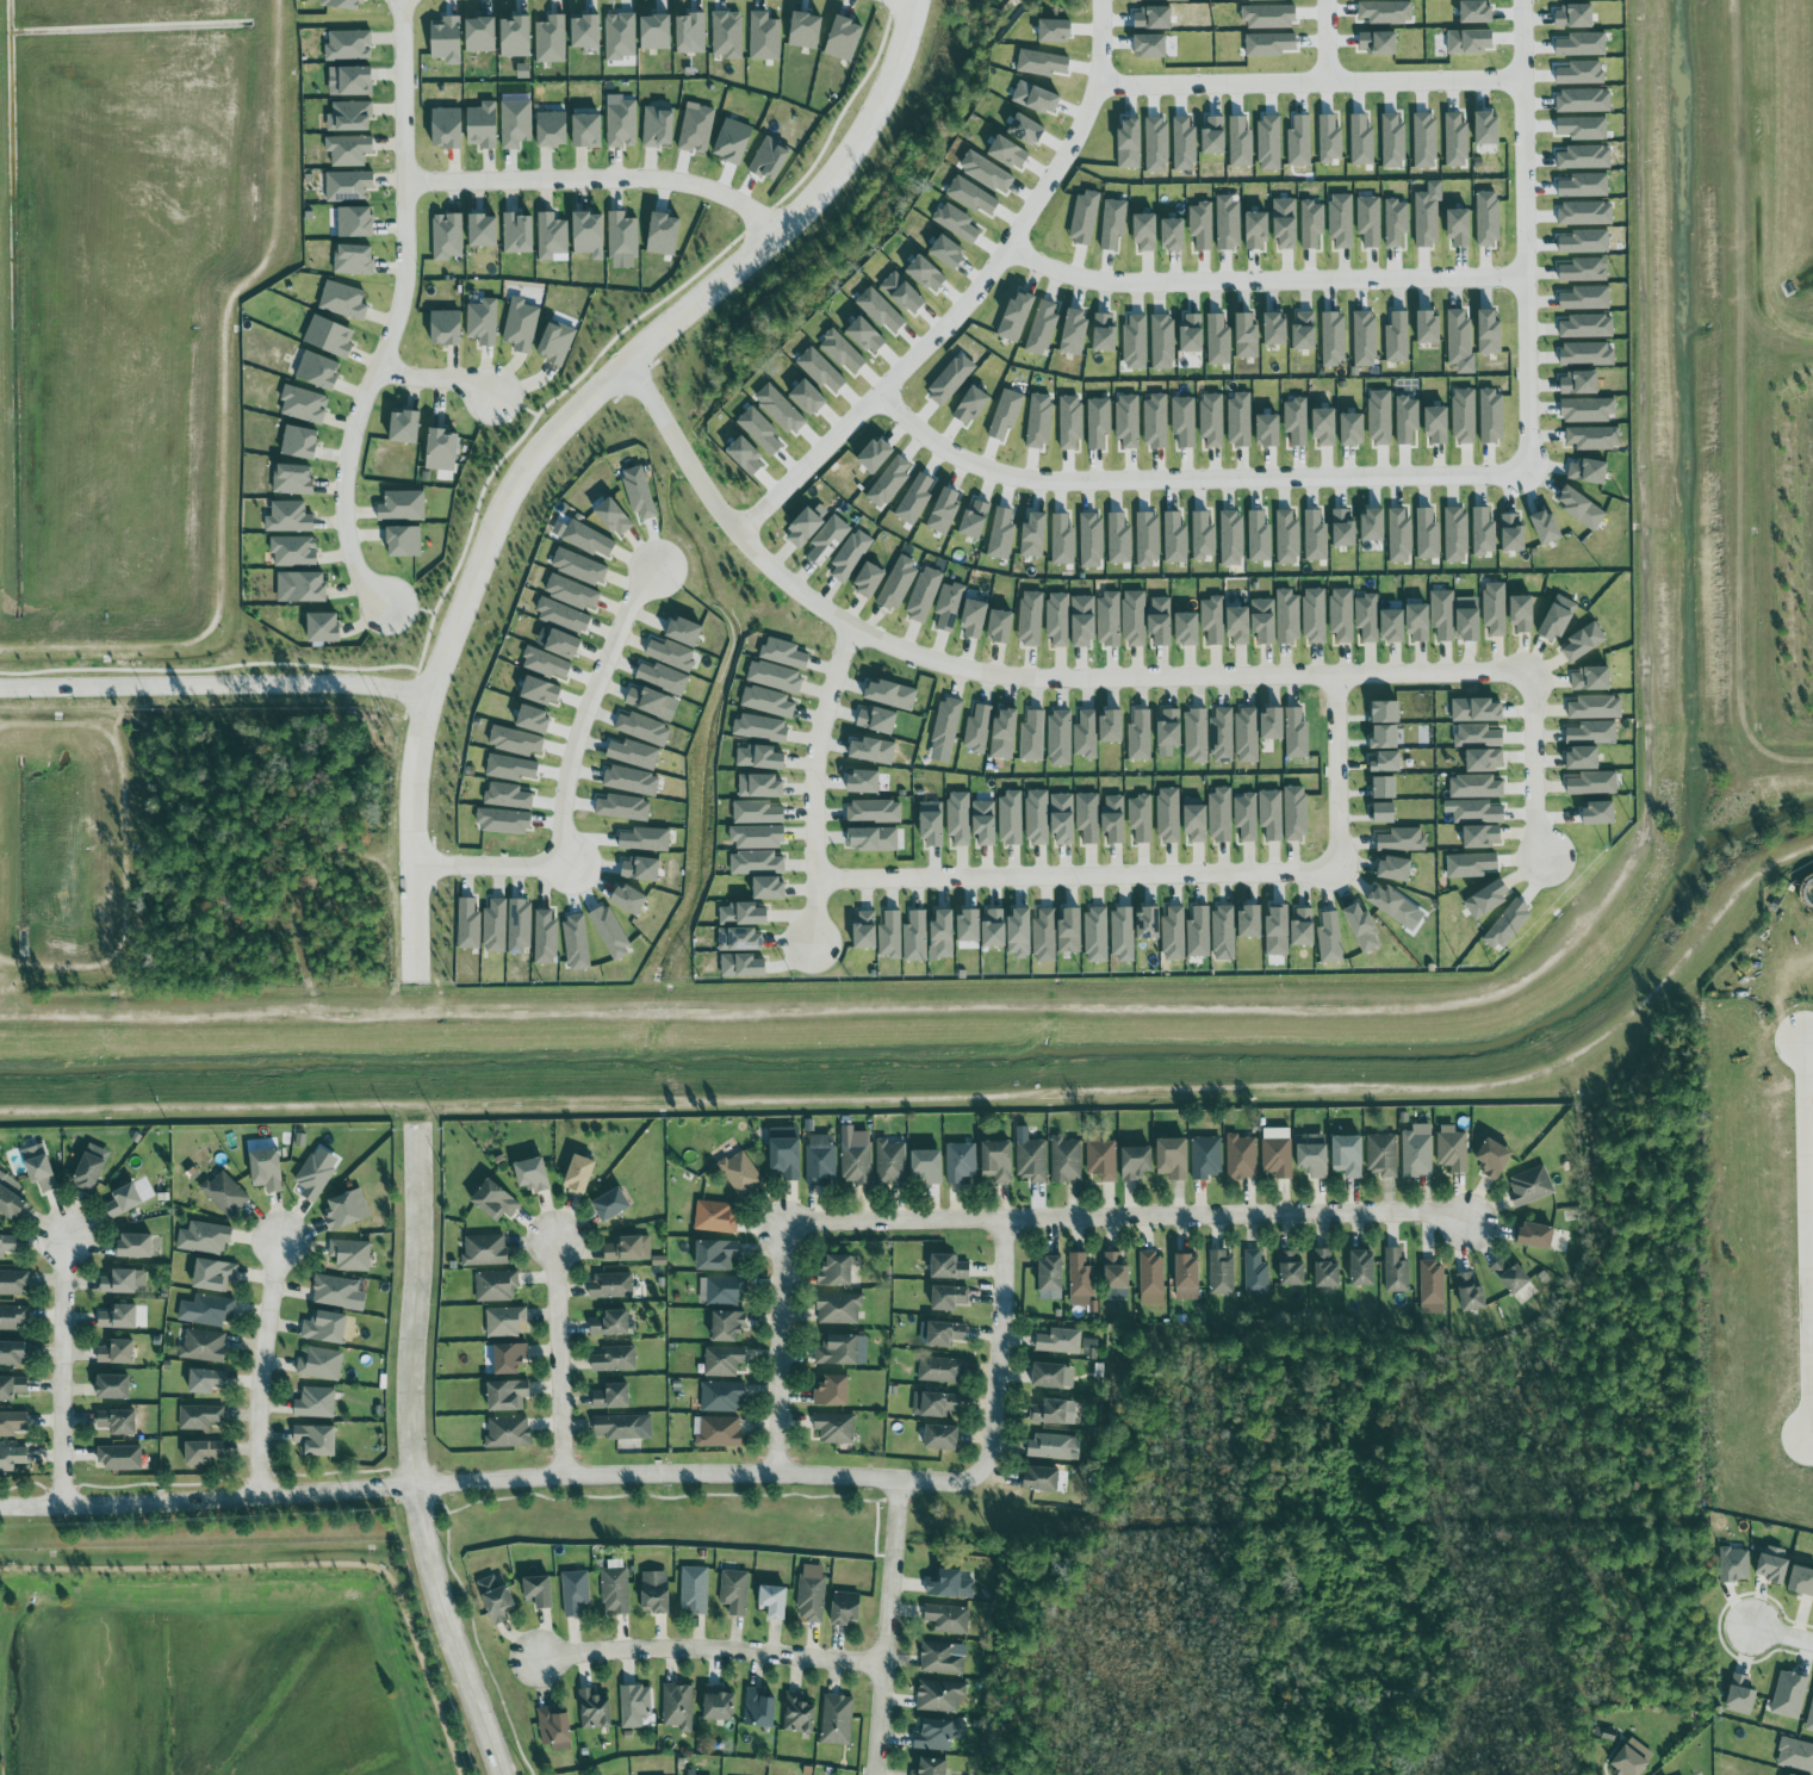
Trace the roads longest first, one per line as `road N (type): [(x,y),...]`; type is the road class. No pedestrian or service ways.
road 1 (track): [(0,1023),(1047,1011),(1490,1020),(1589,970),(1640,907),(1662,757)]
road 2 (residential): [(1010,252),(1103,285),(1517,285),(1525,297),(1531,471),(1517,482),(1041,485),(963,466),(871,412)]
road 3 (residential): [(627,364),(727,527),(775,578),(858,633),(911,653),(1025,677),(1495,671),(1523,682)]
road 4 (residential): [(788,1231),(1002,1222),(1470,1224)]
road 5 (residential): [(401,0),(404,283),(342,488),(352,565),(391,612)]
road 6 (residential): [(1099,88),(1519,89),(1528,112),(1529,259),(1517,285)]
road 7 (residential): [(428,699),(510,494),(544,442),(772,235)]
road 8 (residential): [(422,1485),(646,1475),(949,1483),(979,1473)]
road 9 (residential): [(1334,863),(1318,873),(817,879)]
road 10 (residential): [(428,699),(337,684),(0,688)]
road 11 (tertiary): [(0,1506),(422,1485)]
road 12 (residential): [(738,539),(871,412),(1022,232)]
road 13 (residential): [(1812,1441),(1806,1049)]
road 14 (residential): [(403,182),(679,181),(733,198),(772,235)]
road 15 (residential): [(422,1485),(418,1124)]
road 16 (residential): [(889,1667),(694,1649),(539,1659)]
road 17 (residential): [(850,628),(815,768),(815,943)]
road 18 (residential): [(564,864),(564,796),(586,709),(653,569)]
road 19 (tertiary): [(507,1774),(430,1559),(422,1485)]
road 20 (residential): [(416,998),(415,769),(428,699)]
road 21 (residential): [(879,1774),(900,1481)]
road 22 (residential): [(772,235),(863,145),(905,48),(912,0)]
road 23 (residential): [(63,1507),(70,1240)]
road 24 (residential): [(262,1496),(259,1413),(279,1240)]
road 25 (residential): [(1002,1222),(994,1425),(979,1473)]
road 26 (residential): [(1022,232),(1098,95),(1102,0)]
road 27 (residential): [(778,1477),(788,1231)]
road 28 (residential): [(565,1478),(555,1239)]
road 29 (residential): [(1336,674),(1334,863)]
road 30 (residential): [(1523,682),(1533,699),(1534,809),(1550,865)]
road 31 (residential): [(415,870),(550,871),(564,864)]
road 32 (residential): [(418,1124),(416,998)]
road 33 (residential): [(378,370),(459,379),(495,397)]

